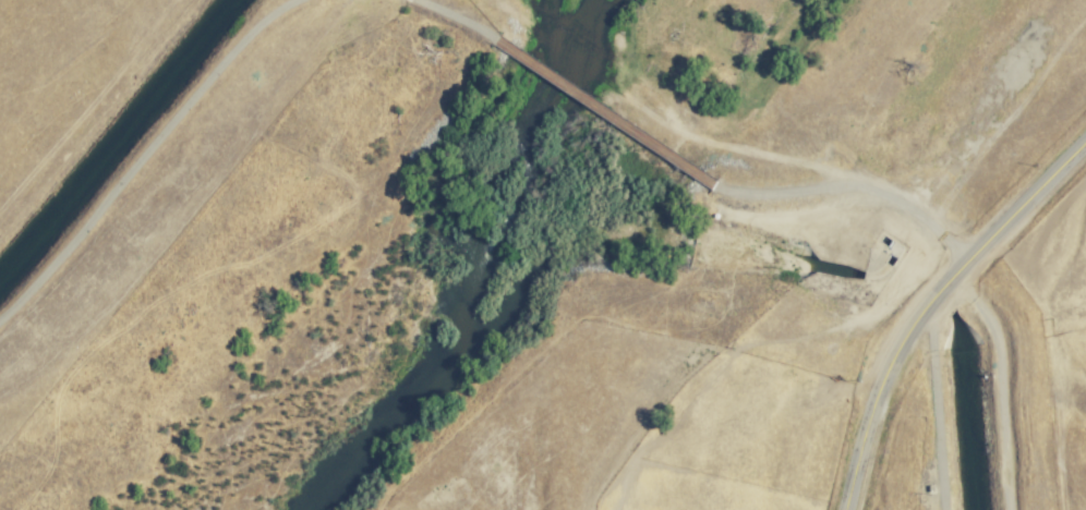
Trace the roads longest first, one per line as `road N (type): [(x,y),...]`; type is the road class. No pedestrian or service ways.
road 1 (track): [(1068,509),(1022,298),(917,158),(772,163),(615,118),(416,0)]
road 2 (residential): [(296,0),(257,24),(0,315)]
road 3 (residential): [(0,217),(179,0)]
road 4 (tertiary): [(845,509),(862,425),(894,339),(931,295)]
road 5 (tertiary): [(931,295),(1085,141)]

